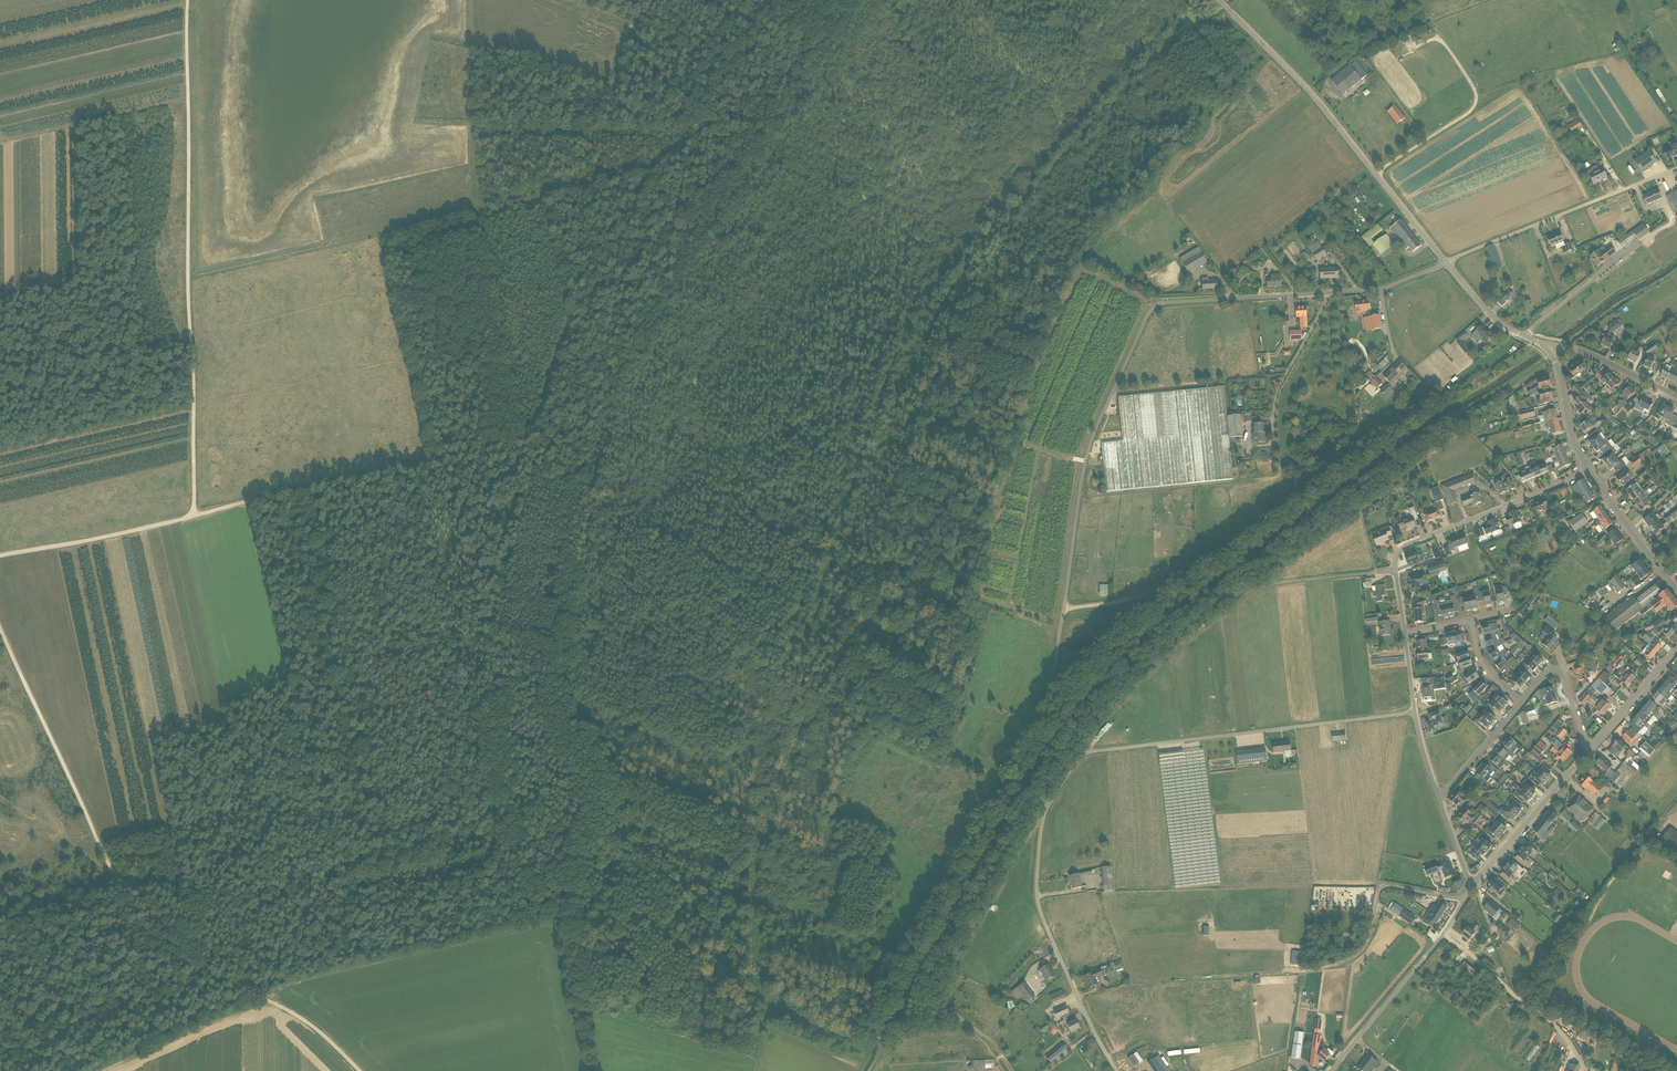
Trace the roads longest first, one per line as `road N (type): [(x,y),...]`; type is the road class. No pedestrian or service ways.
road 1 (unclassified): [(1047,809),(1033,783),(1008,763),(1053,671),(1088,449),(1152,310),(1163,302),(1378,290),(1446,263)]
road 2 (track): [(657,172),(579,307),(531,433),(194,516)]
road 3 (track): [(265,1001),(213,979),(113,871),(0,633)]
road 4 (track): [(855,1034),(773,1001),(755,983),(757,858),(806,726),(808,693)]
road 5 (unclassified): [(1047,809),(1081,752),(1414,712)]
road 6 (track): [(1081,752),(1173,650),(1256,589),(1395,569)]
road 7 (tertiary): [(1446,263),(1307,88),(1217,0)]
road 8 (track): [(855,1034),(1008,763)]
road 9 (track): [(188,277),(479,212)]
road 10 (unclassified): [(1404,633),(1395,569),(1400,548),(1589,471)]
road 11 (unclassified): [(1118,1070),(1040,910),(1038,843),(1047,809)]
road 12 (track): [(188,0),(188,277)]
road 13 (unclassified): [(1446,263),(1676,169)]
road 14 (track): [(188,277),(194,516)]
road 15 (unclassified): [(1331,1070),(1443,935),(1473,885)]
road 16 (track): [(469,0),(479,212)]
road 17 (track): [(780,0),(657,172)]
road 18 (track): [(1436,33),(1474,86),(1476,107),(1378,176)]
road 19 (track): [(194,516),(0,557)]
road 20 (track): [(265,1001),(107,1070)]
road 21 (track): [(1225,976),(1341,962),(1370,937)]
road 22 (unclassified): [(1676,400),(1609,362),(1549,348)]
road 23 (tertiary): [(1549,348),(1504,326),(1446,263)]
road 24 (residential): [(1591,749),(1676,650)]
road 25 (tertiary): [(1589,471),(1549,348)]
road 26 (residential): [(1522,703),(1437,795)]
road 27 (residential): [(1512,840),(1591,749)]

